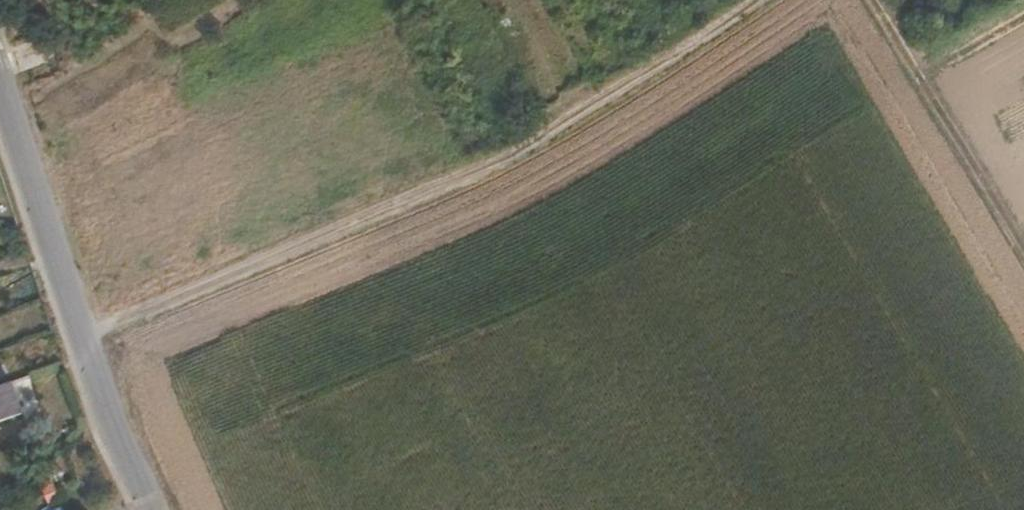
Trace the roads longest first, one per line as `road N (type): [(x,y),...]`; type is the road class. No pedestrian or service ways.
road 1 (track): [(758,0),(402,209),(83,334)]
road 2 (residential): [(0,81),(149,509)]
road 3 (track): [(875,0),(1023,250)]

